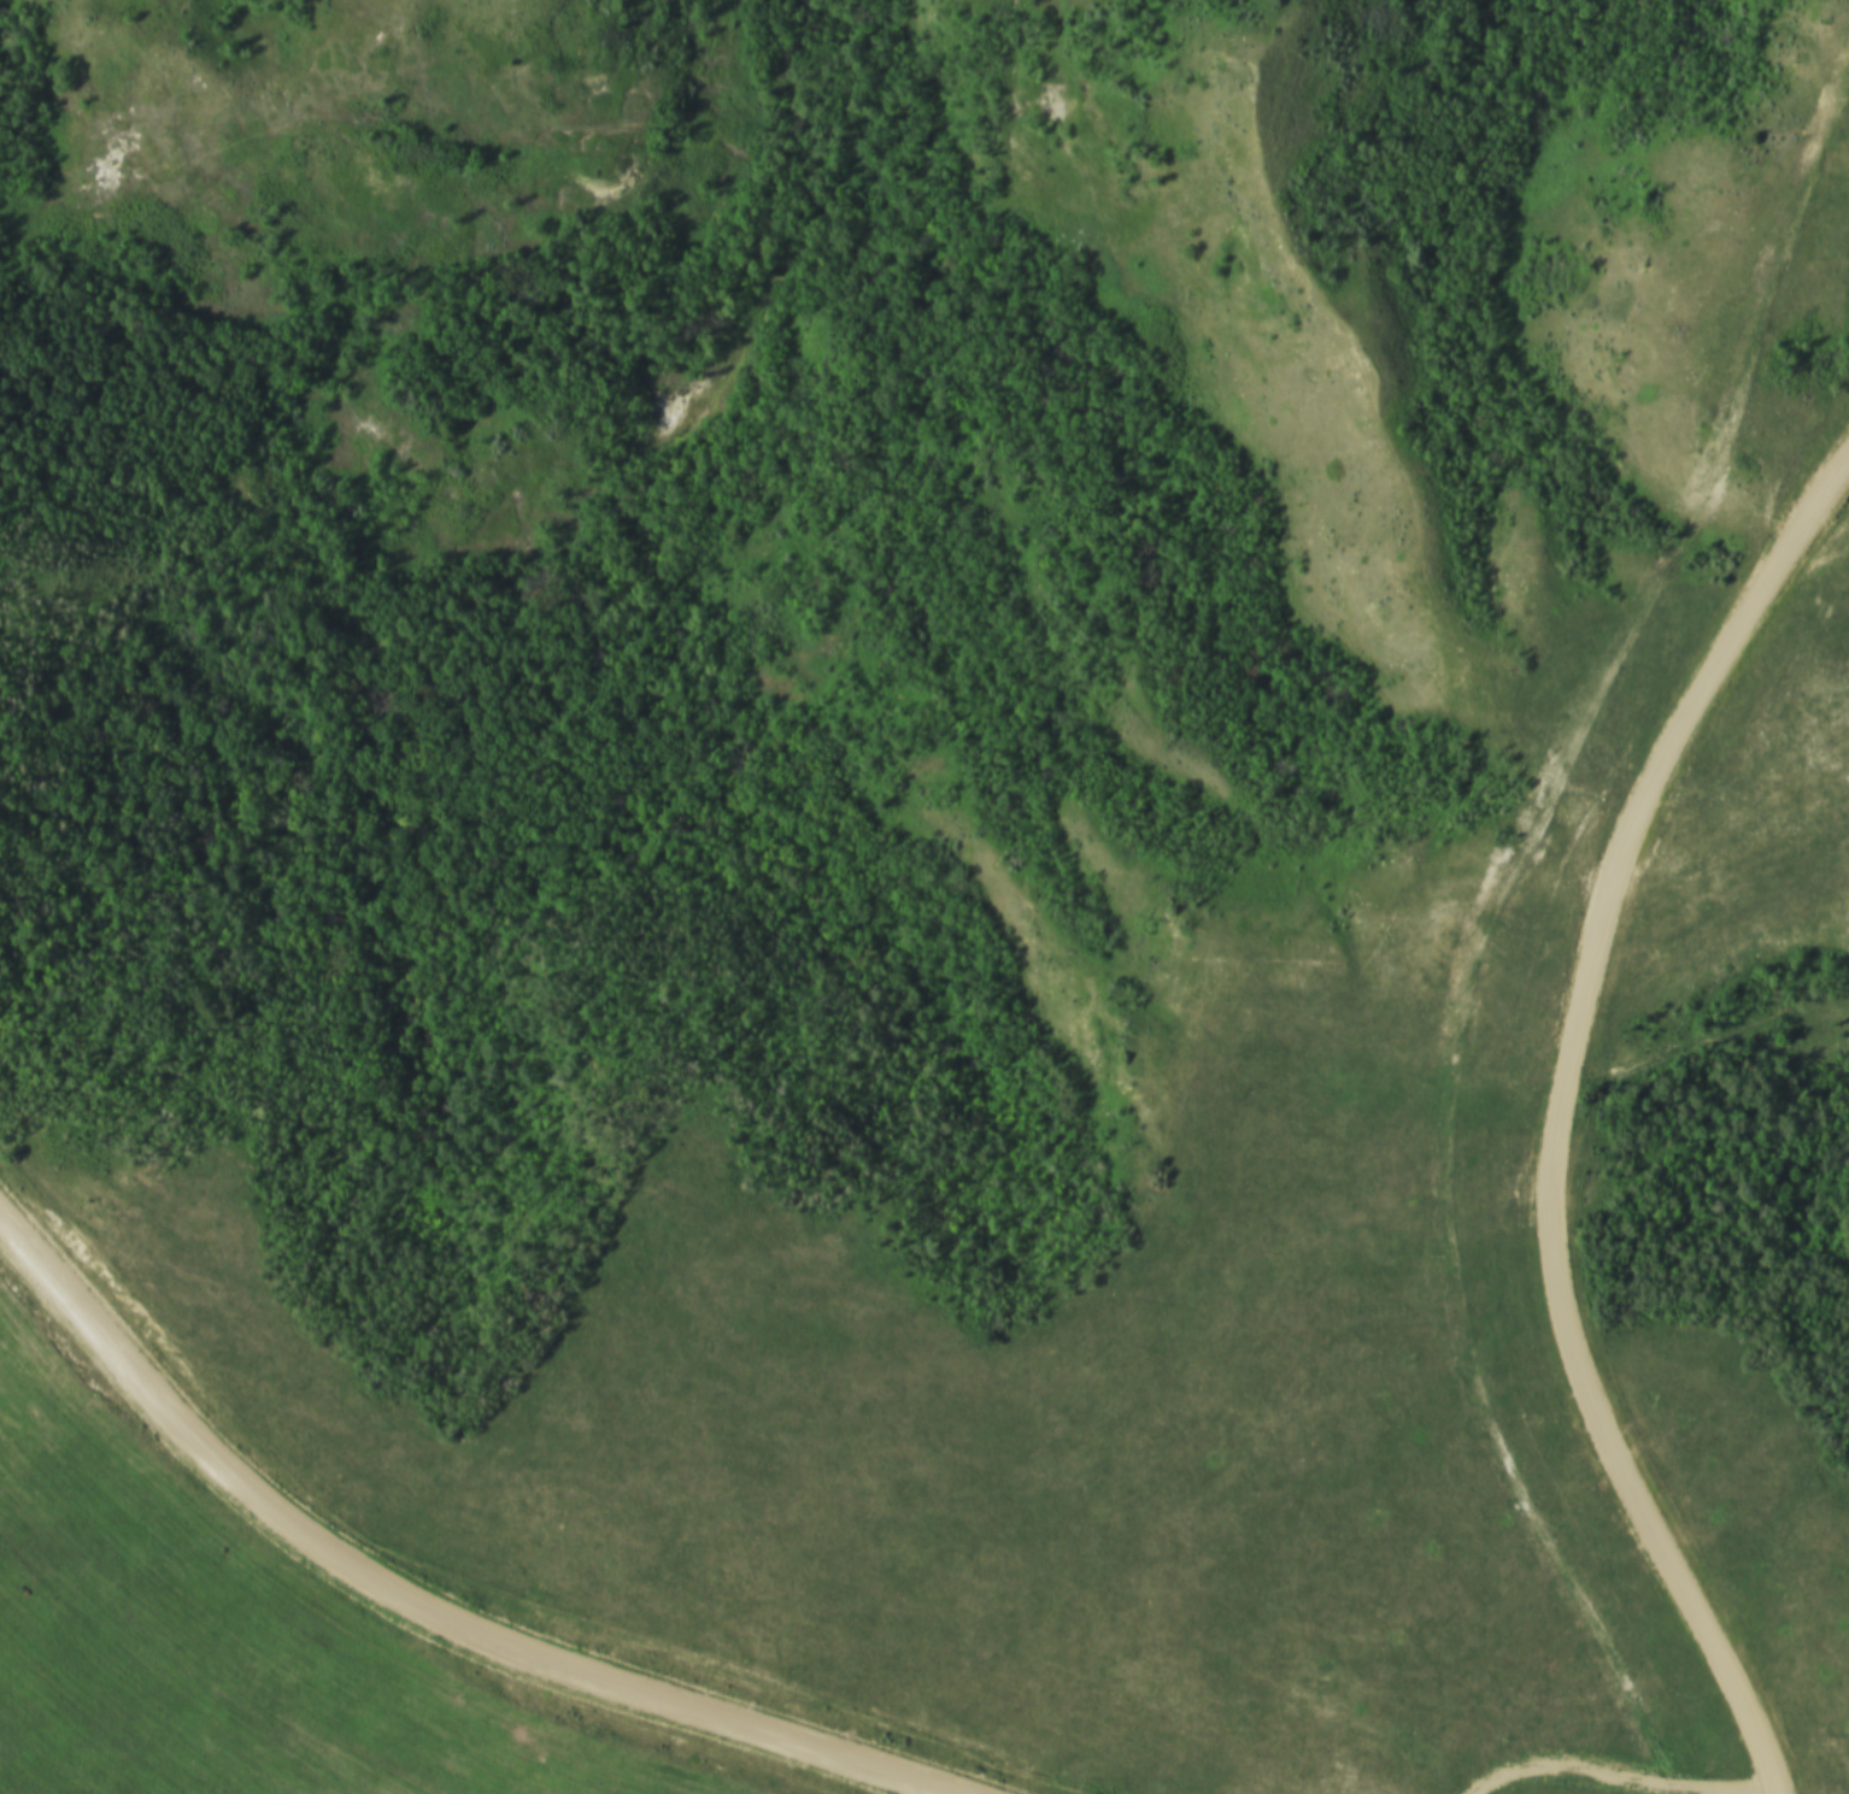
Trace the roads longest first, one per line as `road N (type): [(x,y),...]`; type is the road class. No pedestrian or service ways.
road 1 (residential): [(1776,1793),(1745,1706),(1633,1507),(1573,1380),(1551,1278),(1556,1120),(1626,842),(1848,459)]

